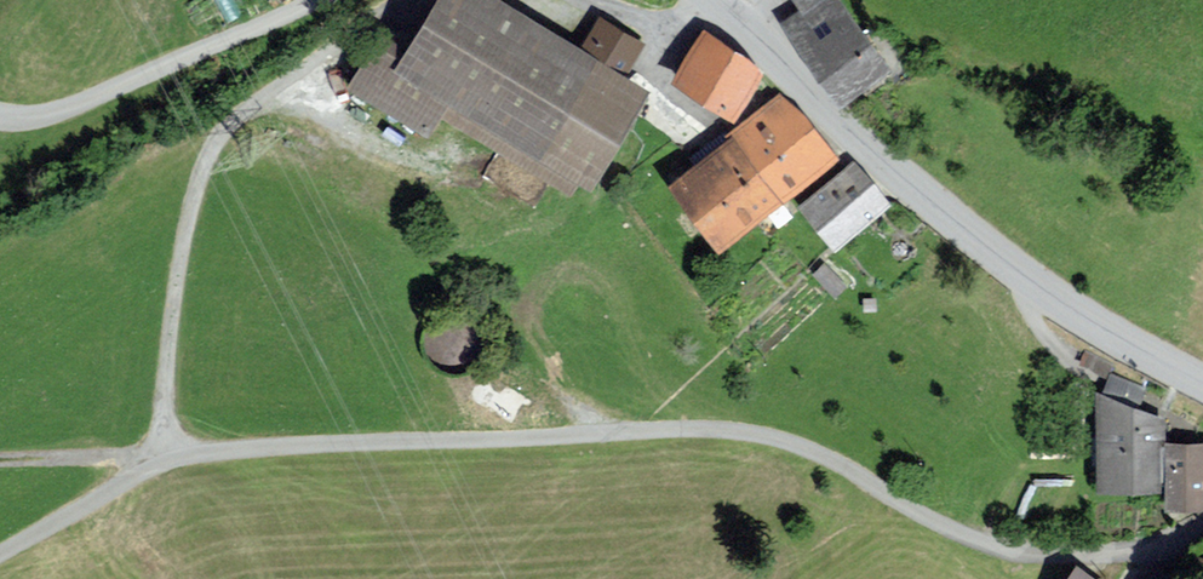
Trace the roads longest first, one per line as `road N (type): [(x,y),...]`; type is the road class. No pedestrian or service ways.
road 1 (unclassified): [(1202,524),(1122,552),(1007,549),(941,525),(809,448),(745,432),(674,429),(189,456),(148,469),(0,552)]
road 2 (secondary): [(731,22),(978,238),(1051,294),(1202,385)]
road 3 (track): [(148,469),(126,459),(0,462)]

